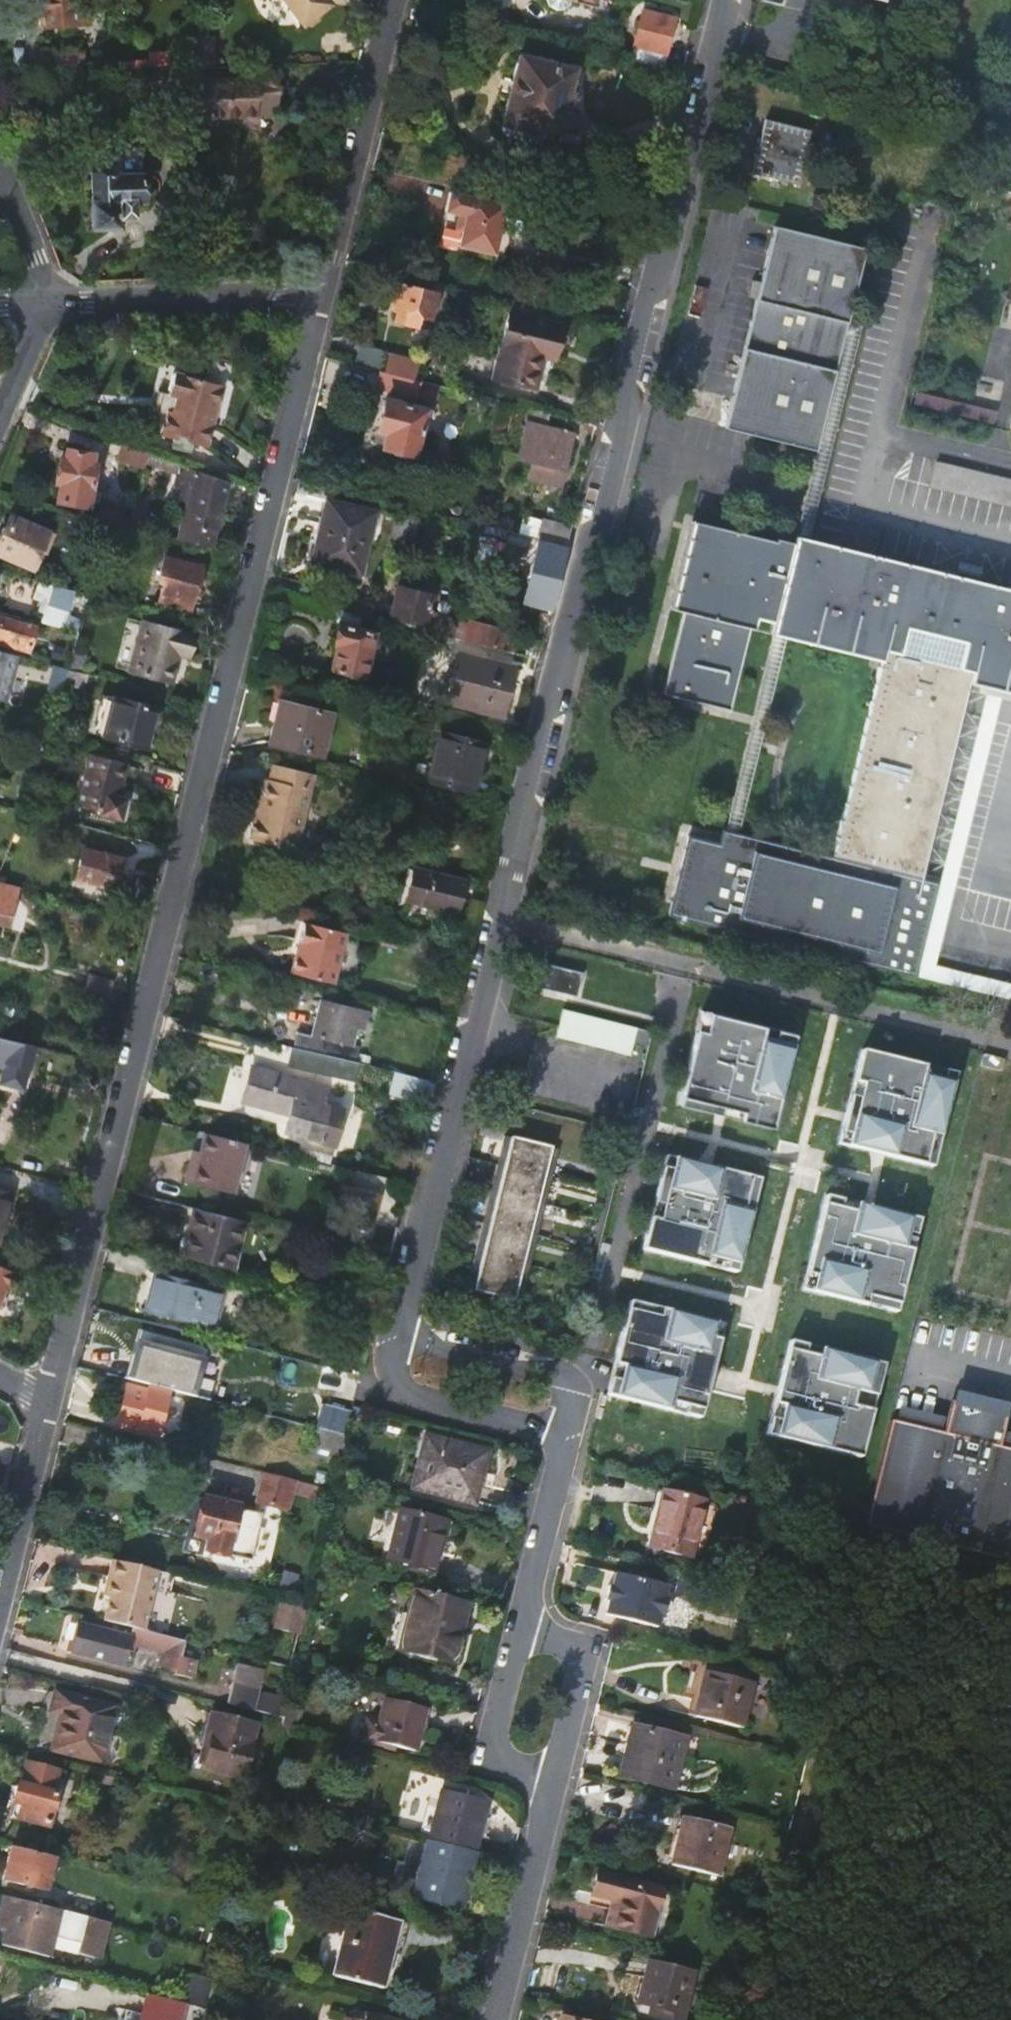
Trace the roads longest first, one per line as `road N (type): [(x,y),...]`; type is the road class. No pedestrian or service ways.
road 1 (residential): [(48,1401),(319,291)]
road 2 (residential): [(505,918),(731,0)]
road 3 (residential): [(1010,1047),(505,918)]
road 4 (residential): [(402,1335),(505,918)]
road 5 (residential): [(319,291),(393,0)]
road 6 (residential): [(319,291),(49,303)]
road 7 (residential): [(496,2019),(557,1778)]
road 8 (residential): [(565,1445),(576,1397),(562,1376),(402,1335)]
road 9 (residential): [(402,1335),(392,1379),(405,1400),(565,1445)]
road 10 (residential): [(518,1631),(572,1644),(586,1666),(557,1778)]
road 11 (residential): [(0,1590),(48,1401)]
road 12 (residential): [(557,1778),(506,1765),(494,1740),(518,1631)]
road 13 (residential): [(518,1631),(565,1445)]
road 14 (residential): [(0,166),(49,303)]
road 15 (residential): [(49,303),(0,416)]

